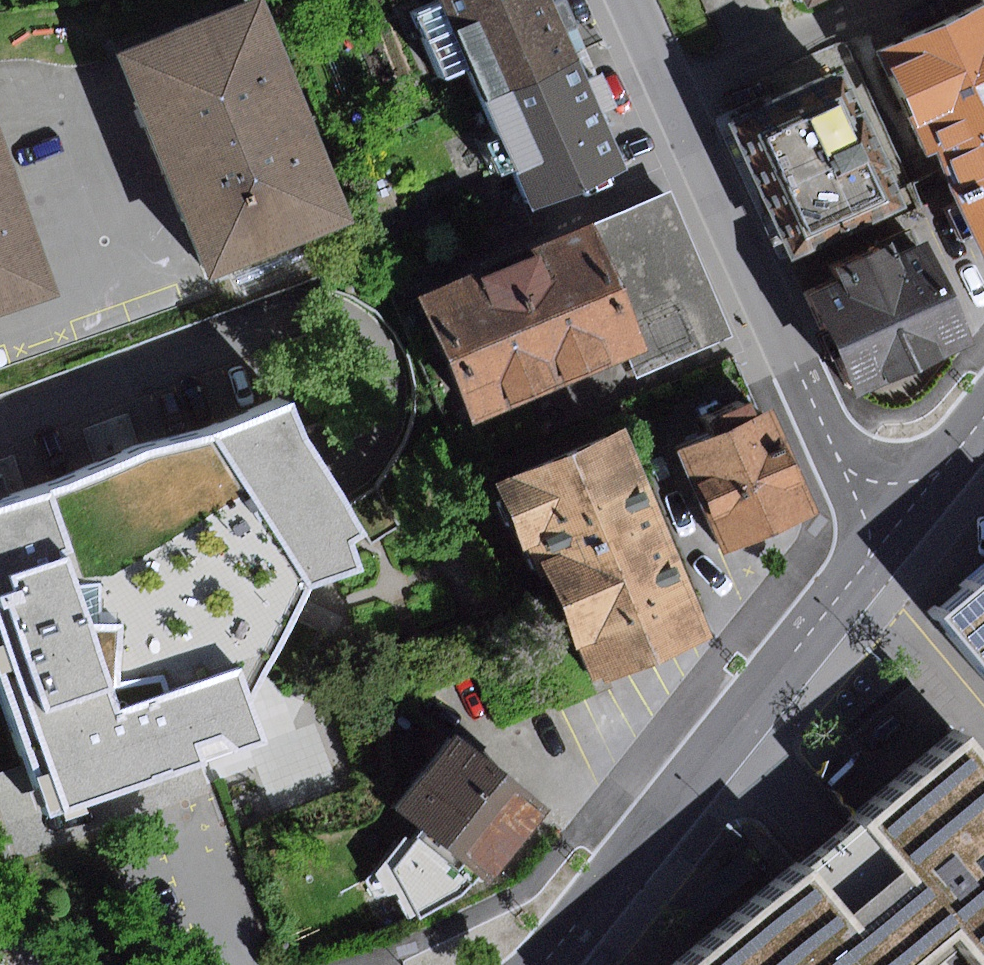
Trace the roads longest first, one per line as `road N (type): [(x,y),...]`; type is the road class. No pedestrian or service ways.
road 1 (residential): [(631,0),(835,444),(868,489),(901,514)]
road 2 (tertiary): [(535,964),(901,514)]
road 3 (tertiary): [(901,514),(983,412)]

